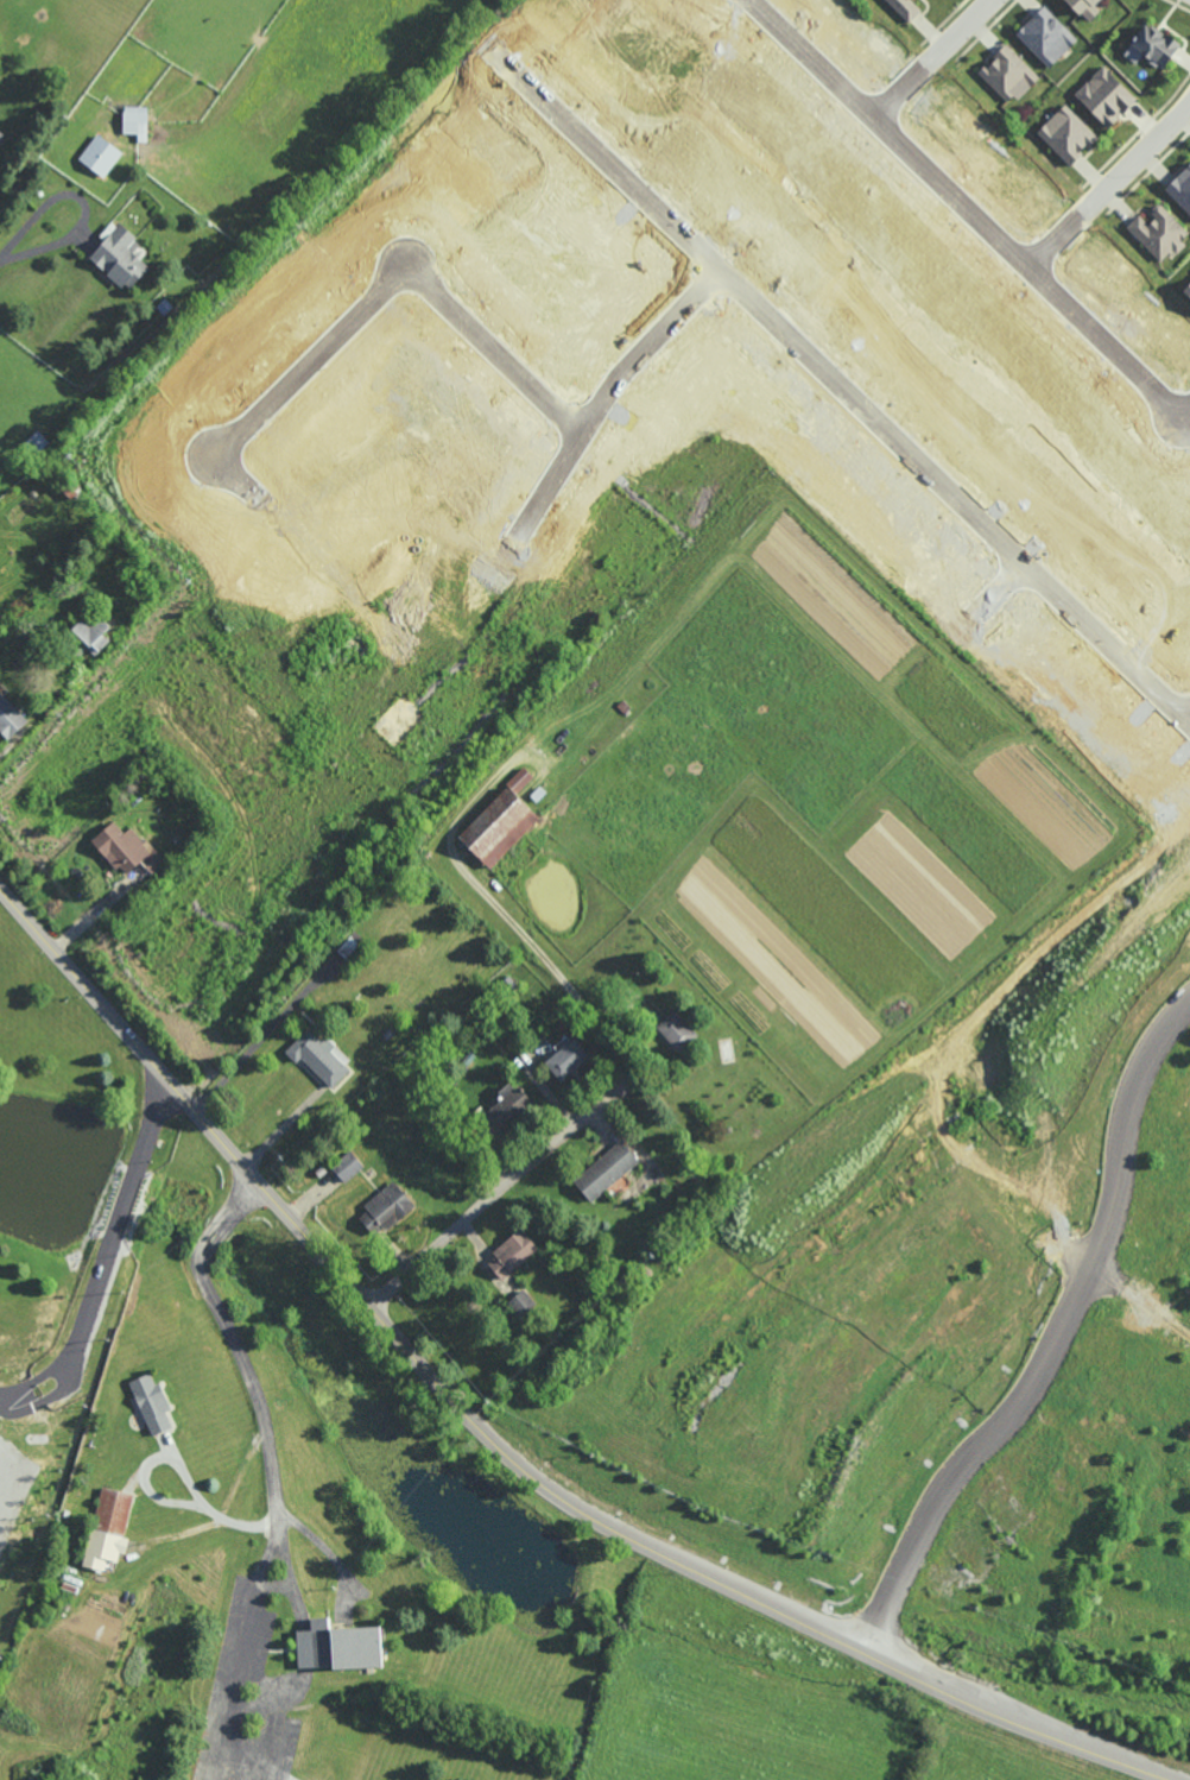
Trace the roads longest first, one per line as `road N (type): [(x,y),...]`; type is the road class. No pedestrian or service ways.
road 1 (secondary): [(0,892),(475,1428),(559,1501),(947,1691),(1169,1779)]
road 2 (residential): [(1189,740),(490,64)]
road 3 (residential): [(865,1652),(936,1501),(1032,1395),(1070,1320),(1113,1225),(1140,1065),(1189,1002)]
road 4 (residential): [(746,0),(1159,396),(1177,410),(1189,400)]
road 5 (residential): [(570,438),(409,284),(388,290),(205,463)]
road 6 (residential): [(369,1308),(624,1081)]
road 7 (residential): [(715,283),(662,326),(570,438),(525,522)]
road 8 (residential): [(1021,264),(1189,105)]
road 9 (residential): [(866,114),(987,0)]

